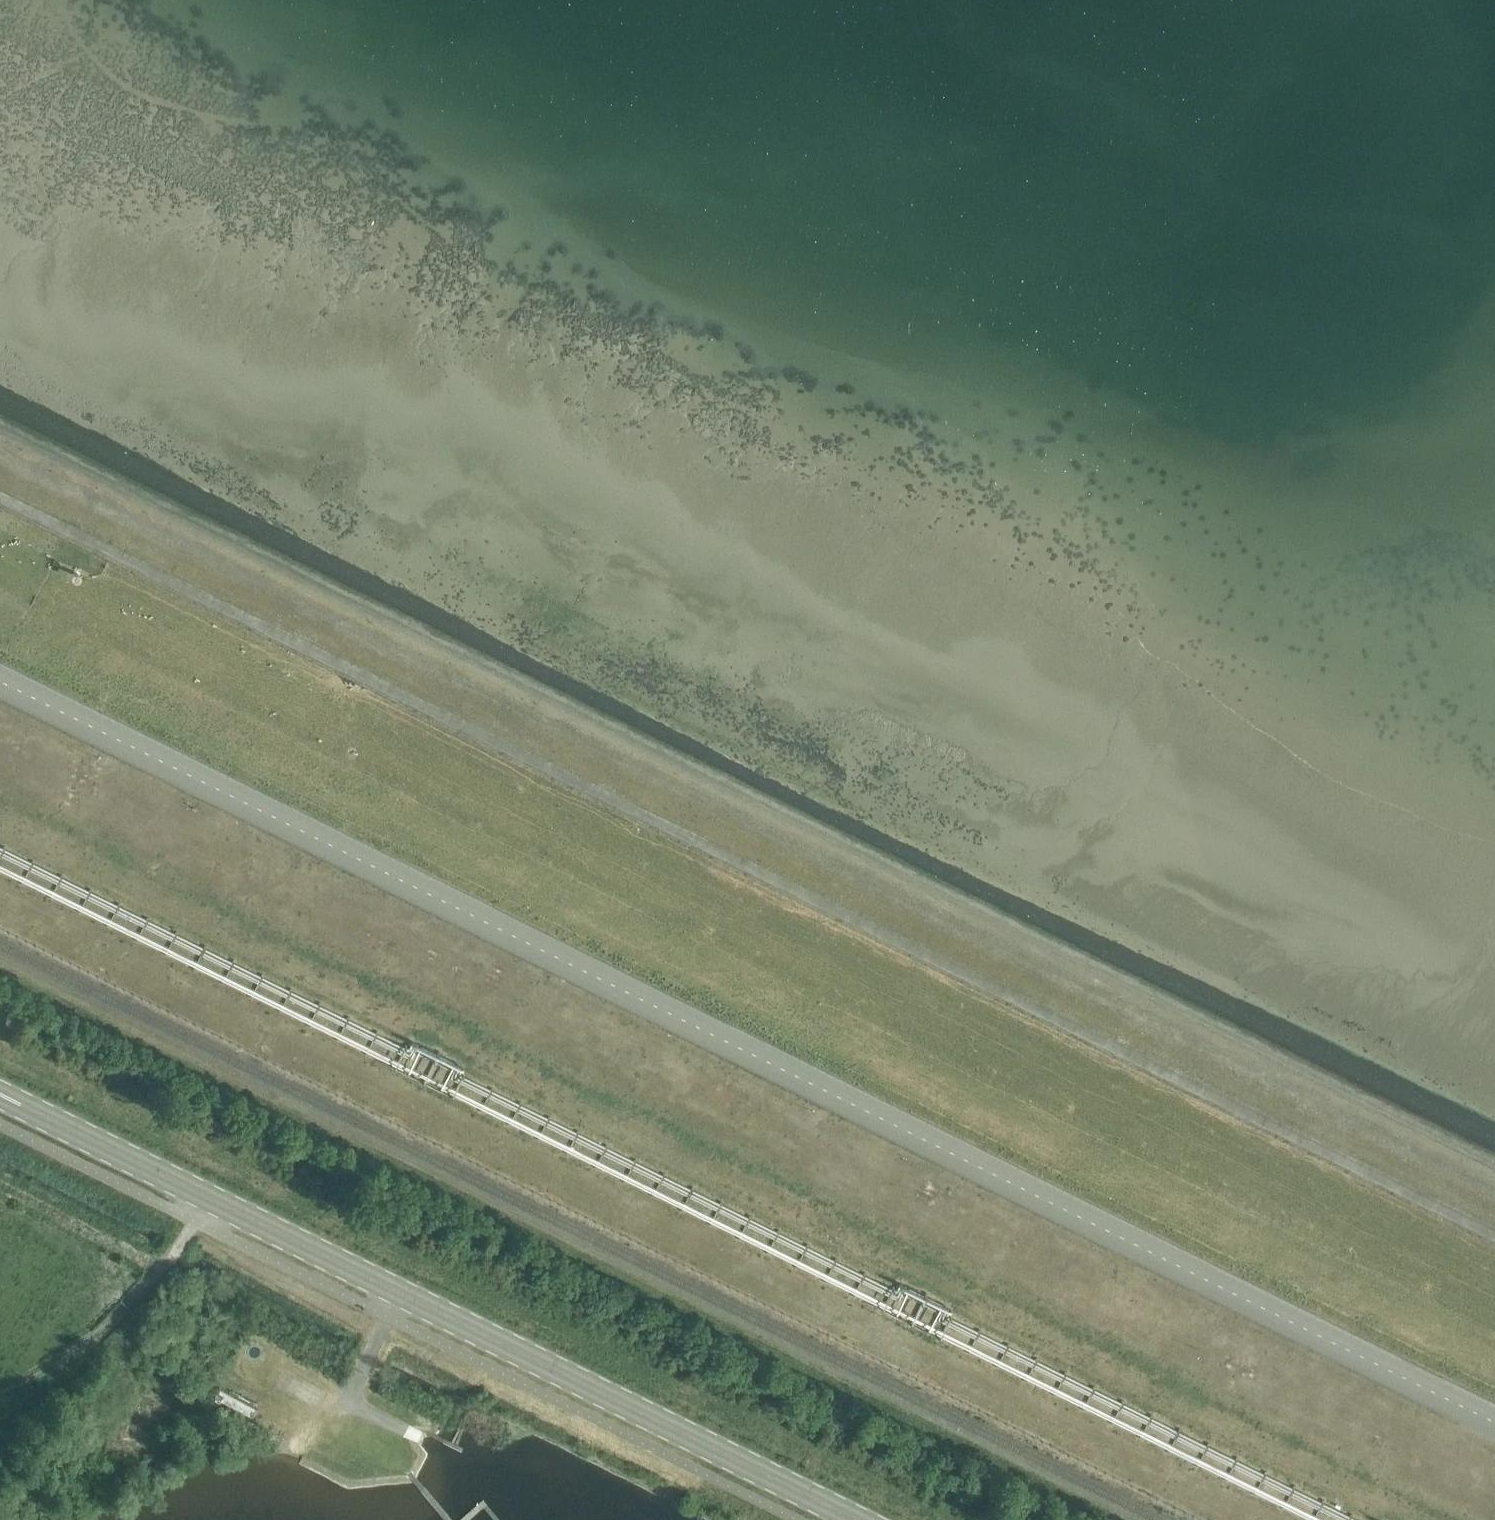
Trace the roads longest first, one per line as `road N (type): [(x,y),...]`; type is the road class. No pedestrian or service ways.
road 1 (unclassified): [(1494,1419),(0,681)]
road 2 (tertiary): [(852,1519),(0,1095)]

